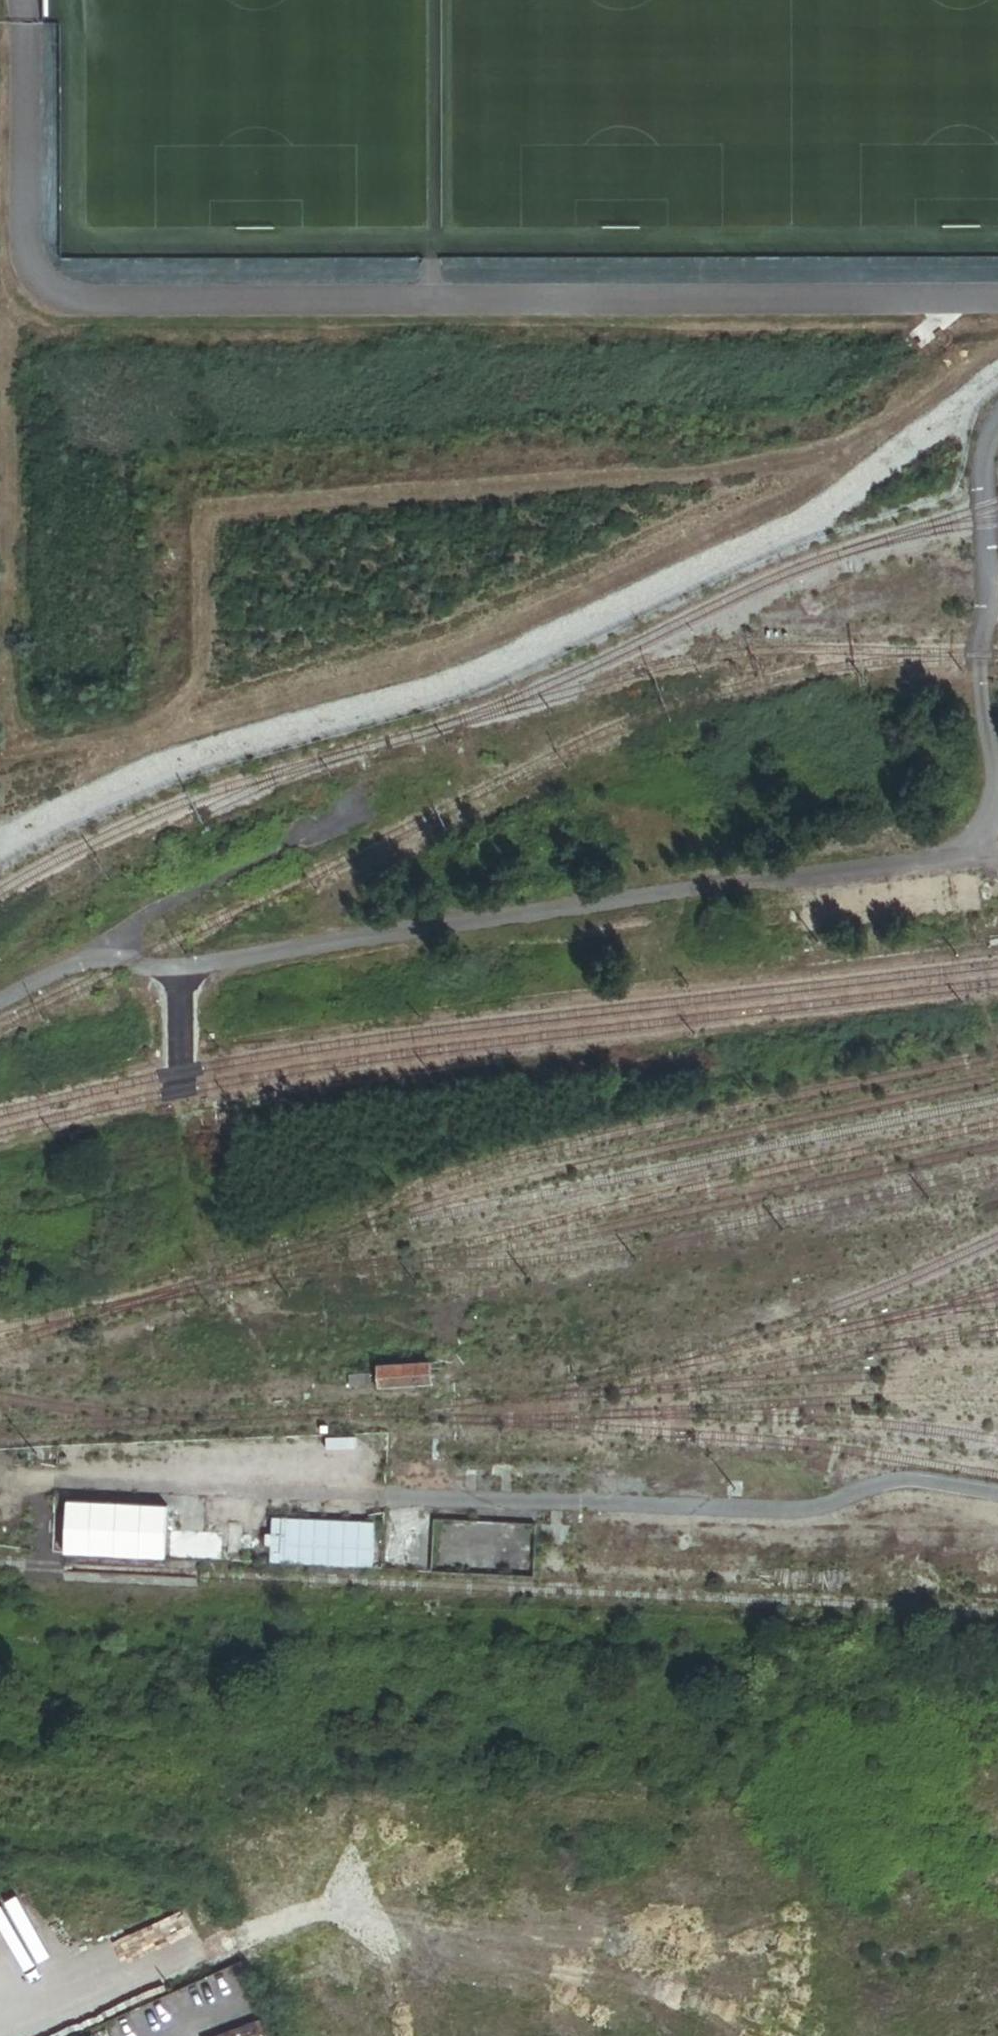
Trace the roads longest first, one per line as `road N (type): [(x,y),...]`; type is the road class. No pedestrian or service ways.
road 1 (unclassified): [(23,0),(24,245),(50,288),(78,301),(997,299)]
road 2 (unclassified): [(0,1006),(101,960),(162,970),(233,965),(997,851)]

